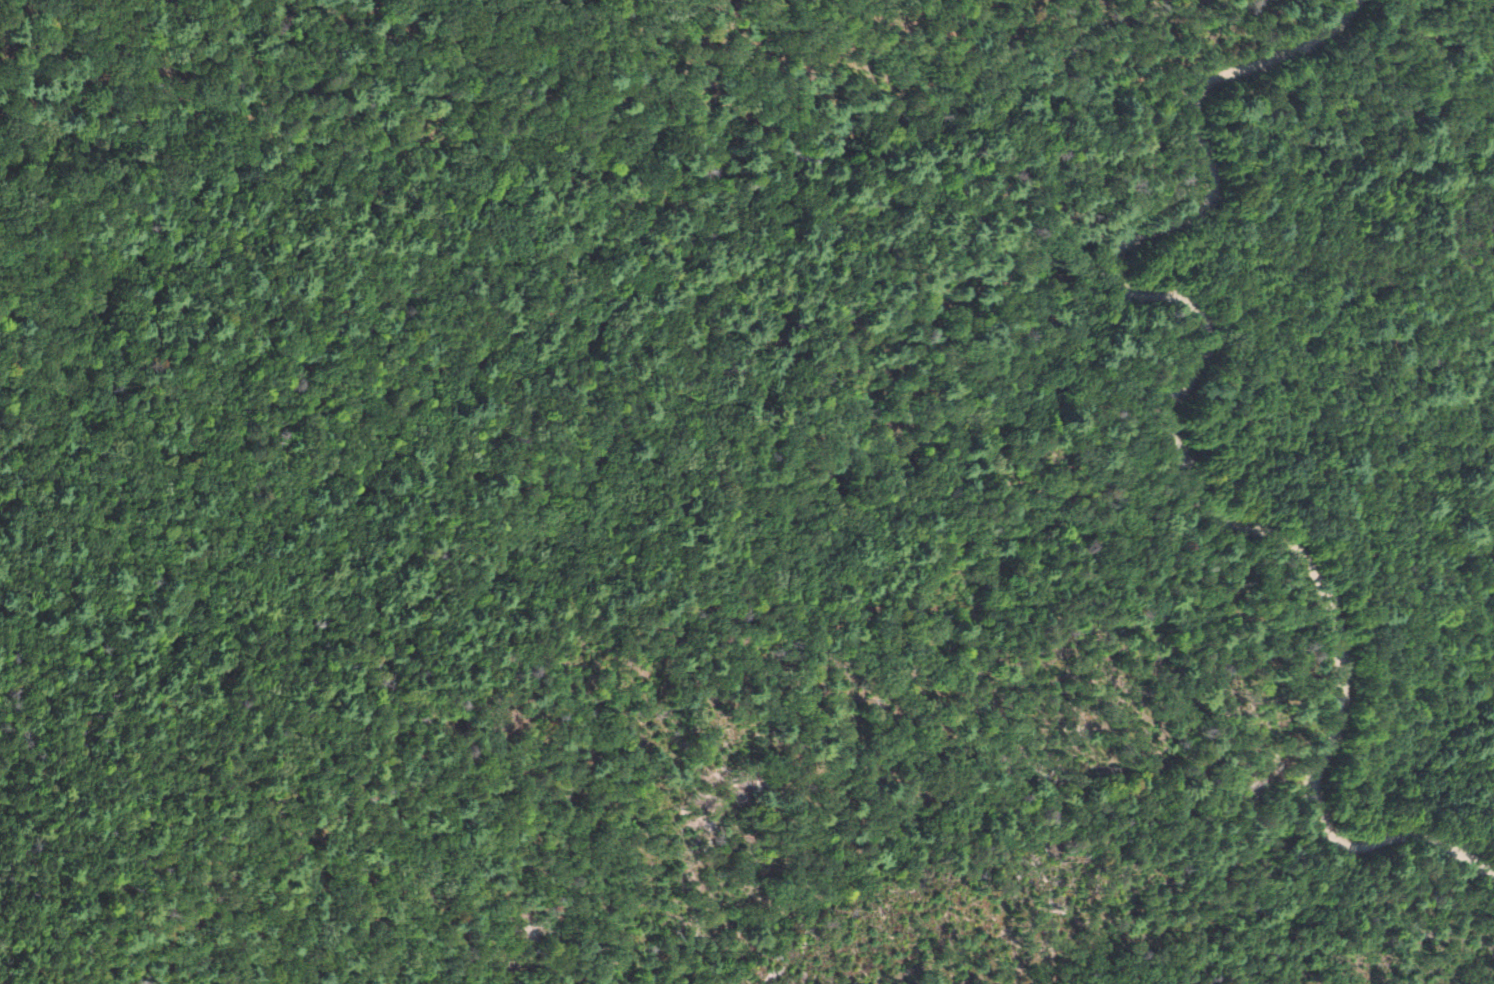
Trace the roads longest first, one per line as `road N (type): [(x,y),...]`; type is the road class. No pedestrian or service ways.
road 1 (residential): [(1493,877),(1429,841),(1399,838),(1357,851),(1331,839),(1316,816),(1317,782),(1357,696),(1339,605),(1312,562),(1277,531),(1204,511),(1174,419),(1220,337),(1187,298),(1126,298),(1116,279),(1115,258),(1220,194),(1197,114),(1201,91),(1351,22),(1368,0)]

